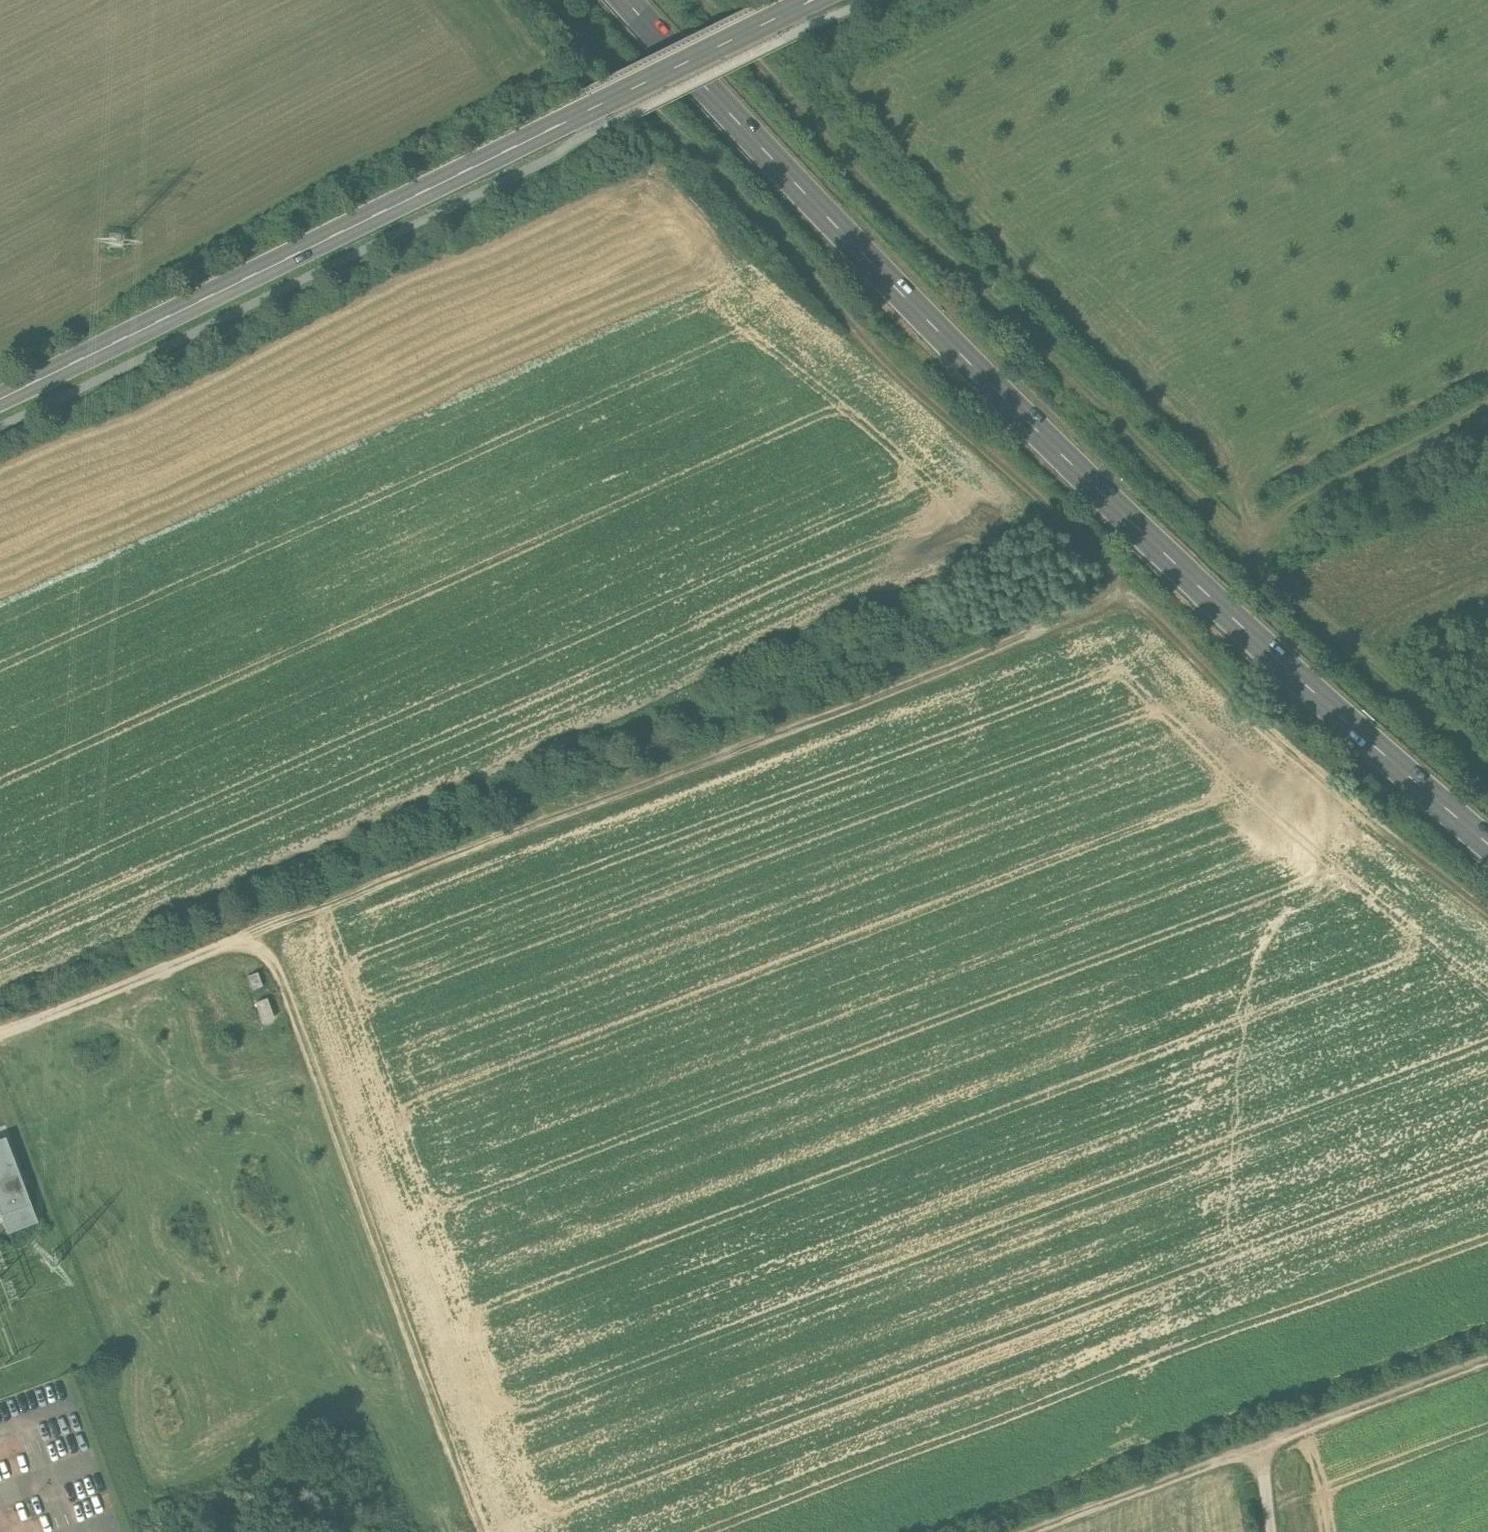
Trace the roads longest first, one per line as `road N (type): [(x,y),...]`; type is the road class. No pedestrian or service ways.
road 1 (track): [(1487,896),(1272,718),(913,390),(542,0)]
road 2 (track): [(0,1033),(1122,586)]
road 3 (primary): [(1487,837),(724,109),(625,0)]
road 4 (tertiary): [(0,399),(813,0)]
road 5 (track): [(1487,763),(1252,549),(877,180)]
road 6 (track): [(489,1531),(261,933)]
road 7 (track): [(1252,549),(1487,429)]
road 8 (track): [(705,0),(877,180)]

